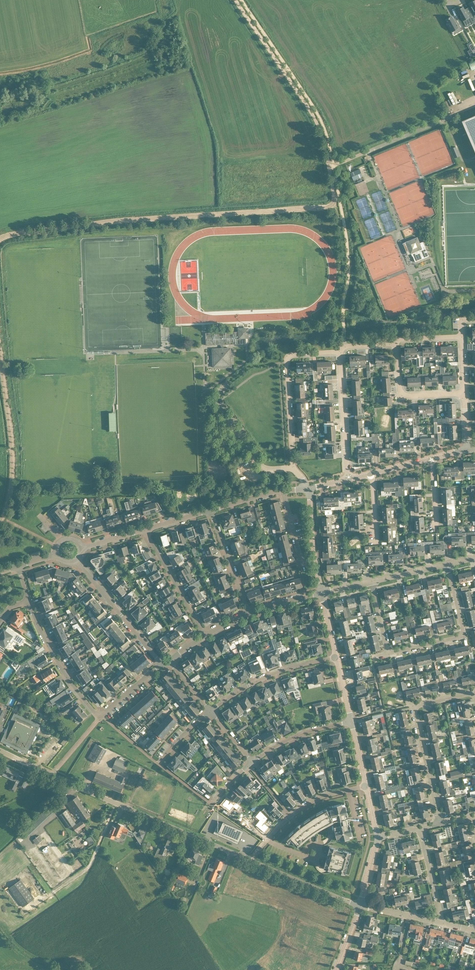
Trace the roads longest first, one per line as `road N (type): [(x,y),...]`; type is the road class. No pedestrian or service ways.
road 1 (unclassified): [(0,750),(360,905)]
road 2 (track): [(341,207),(117,220),(0,239)]
road 3 (track): [(336,207),(316,121),(235,0)]
road 4 (track): [(0,524),(13,455),(0,336)]
road 5 (residential): [(304,489),(293,467),(287,358),(340,352)]
road 6 (residential): [(440,823),(415,710),(474,696)]
road 7 (residential): [(387,654),(461,635),(447,563)]
road 8 (residential): [(210,711),(262,678),(336,657)]
road 9 (residential): [(101,716),(53,654),(29,601)]
road 10 (residential): [(162,665),(76,561)]
road 11 (residential): [(349,479),(340,352)]
road 12 (residential): [(205,635),(146,530)]

